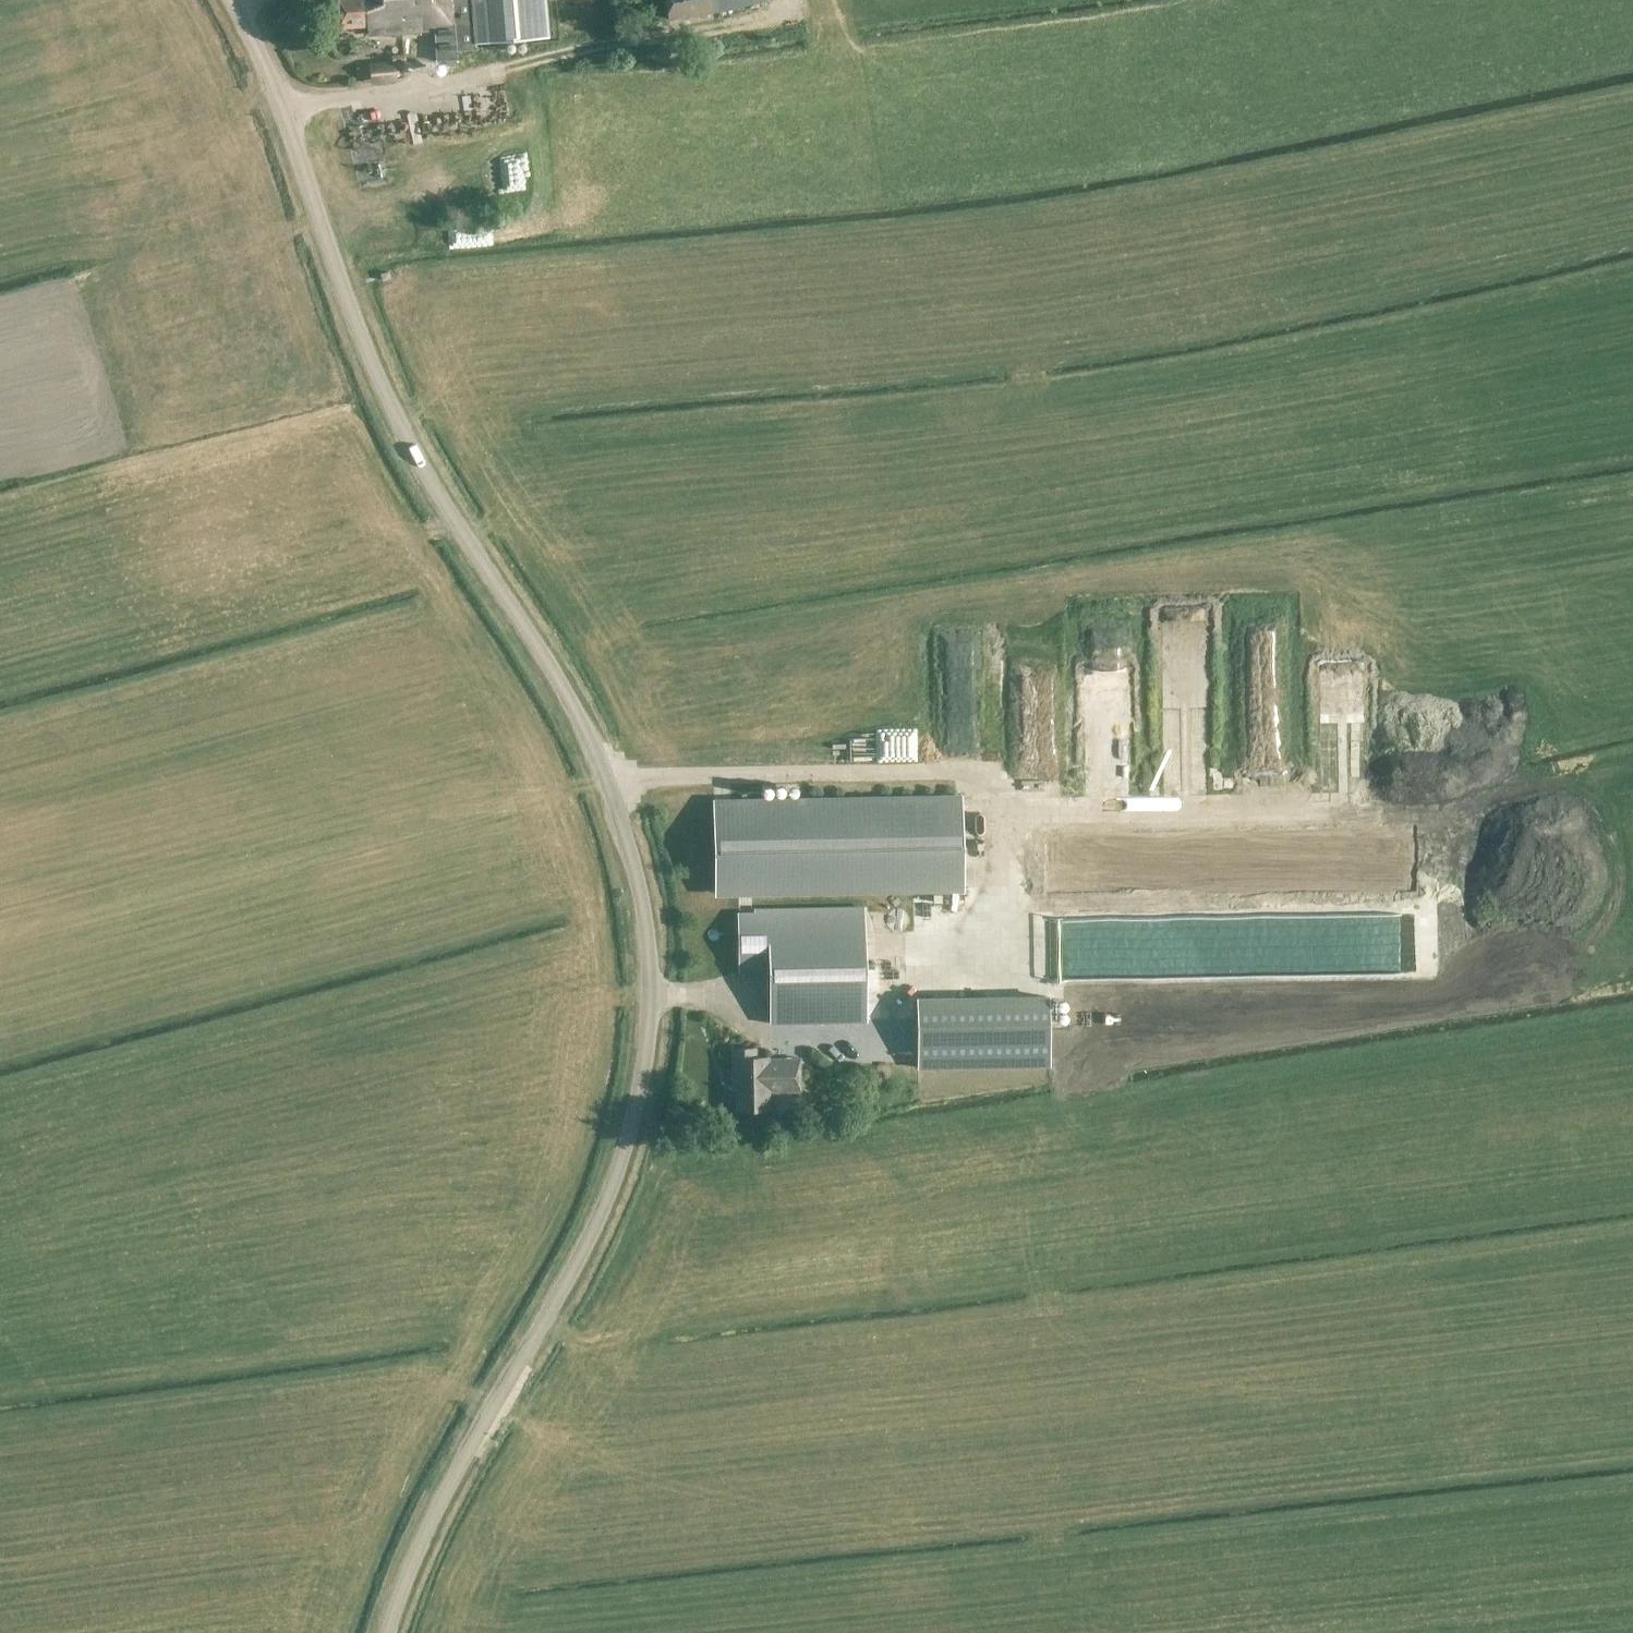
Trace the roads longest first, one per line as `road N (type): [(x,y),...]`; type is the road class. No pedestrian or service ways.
road 1 (unclassified): [(384,1632),(423,1531),(579,1252),(616,1167),(651,1016),(647,914),(609,783),(579,718),(402,441),(270,88),(226,0)]

